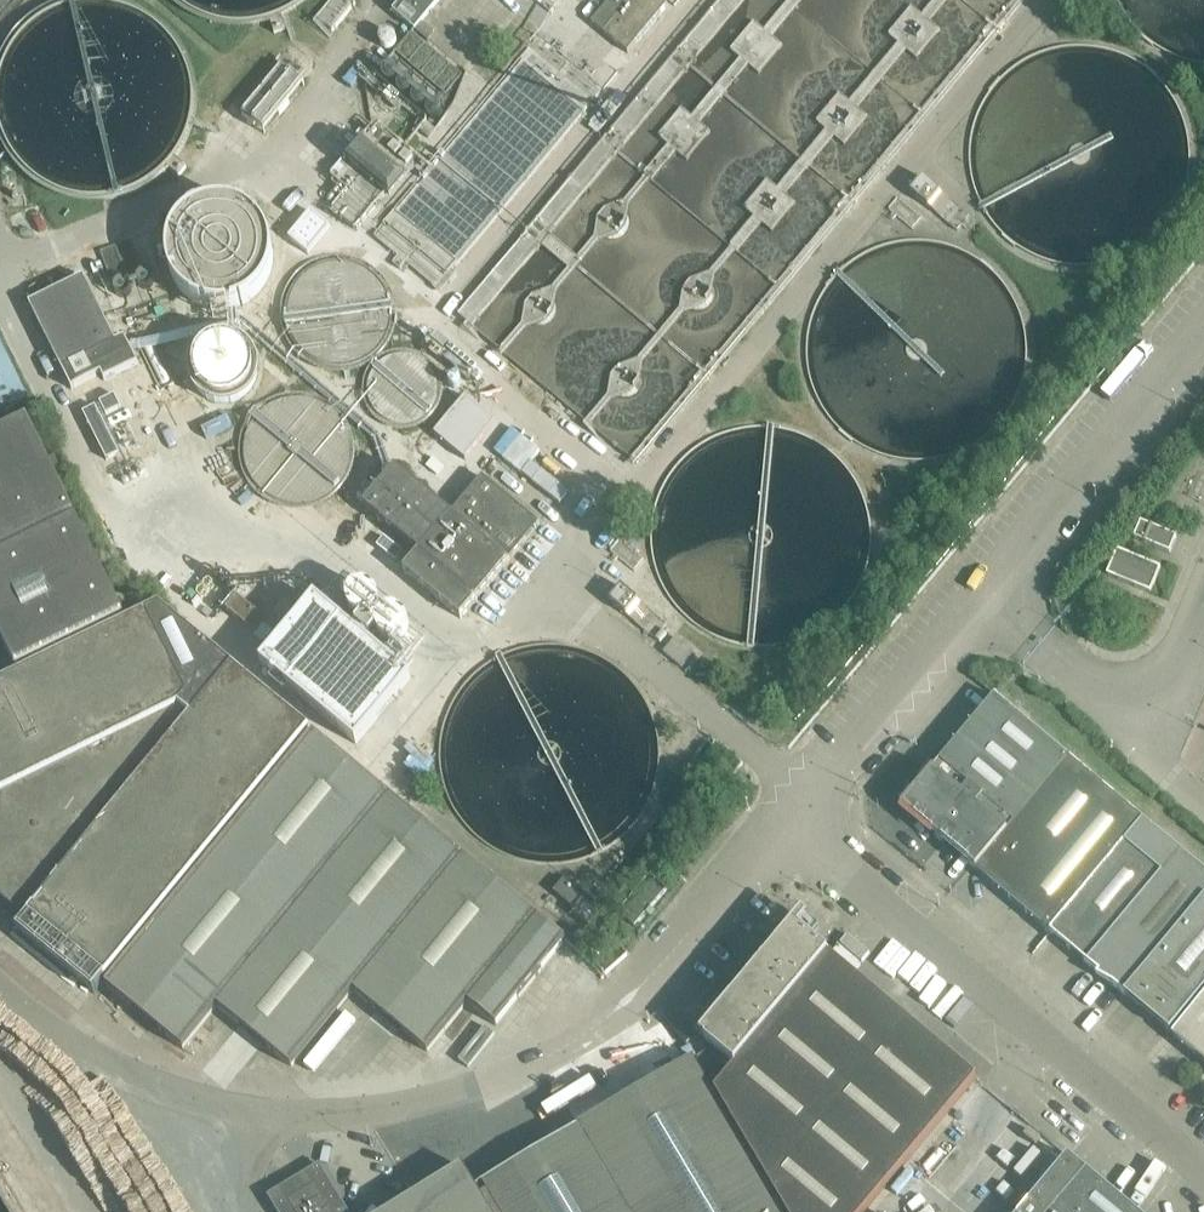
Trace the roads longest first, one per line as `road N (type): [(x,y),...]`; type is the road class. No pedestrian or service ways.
road 1 (unclassified): [(244,1134),(317,1142),(410,1132),(489,1111),(675,994),(798,839)]
road 2 (unclassified): [(798,839),(1203,339)]
road 3 (unclassified): [(1203,1177),(798,839)]
road 4 (unclassified): [(244,1134),(98,1067),(0,1001)]

